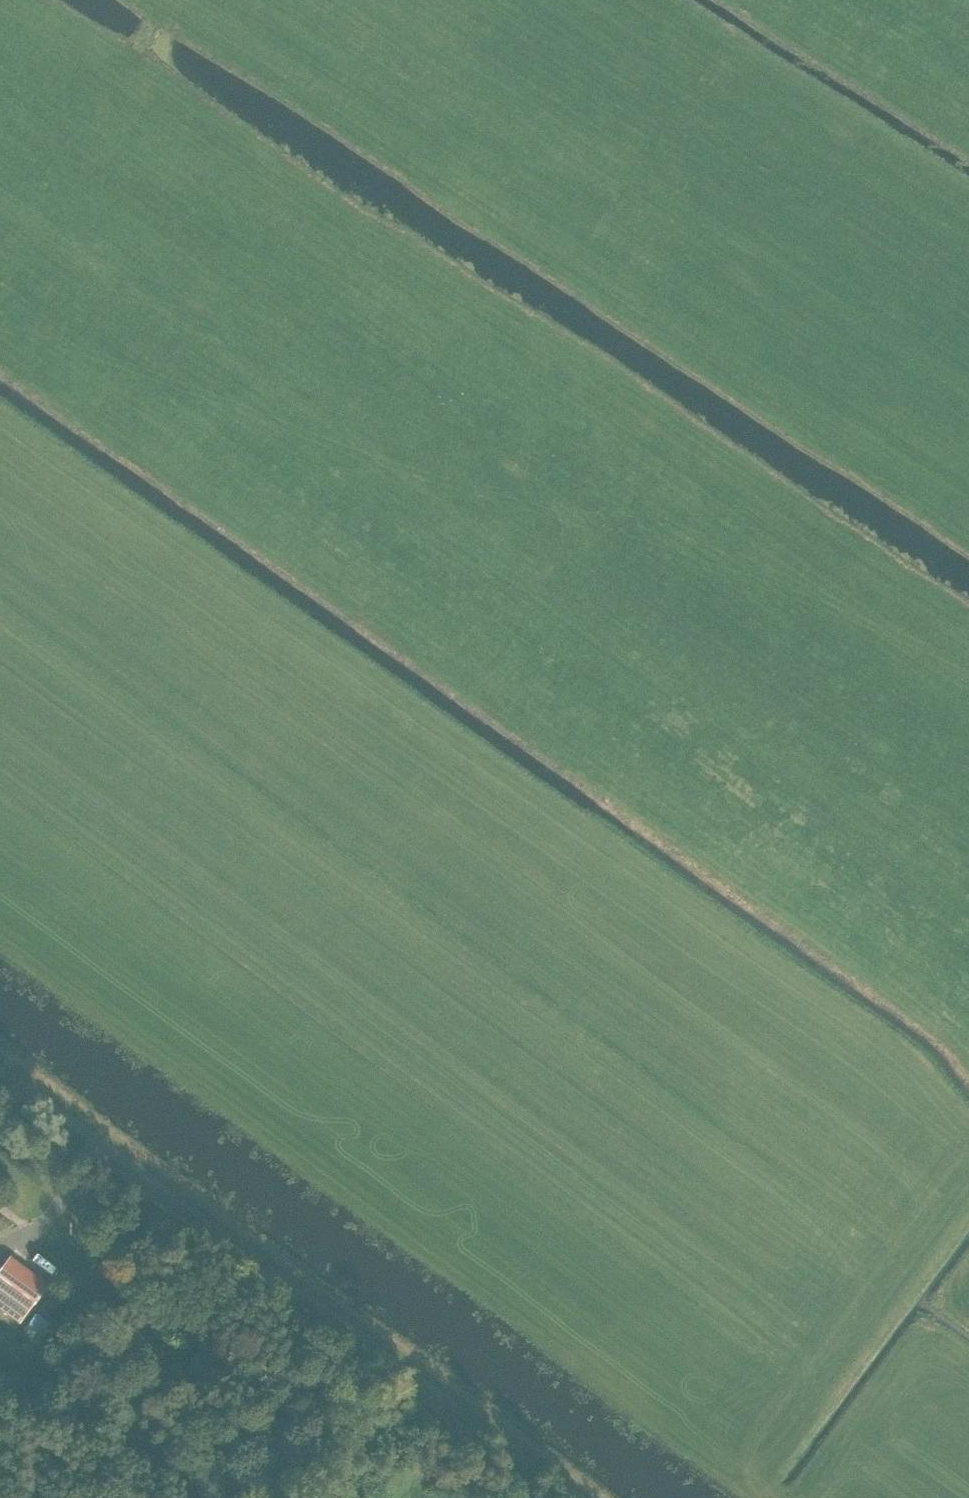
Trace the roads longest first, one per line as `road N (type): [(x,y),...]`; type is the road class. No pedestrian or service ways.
road 1 (unclassified): [(574,1497),(0,1070)]

